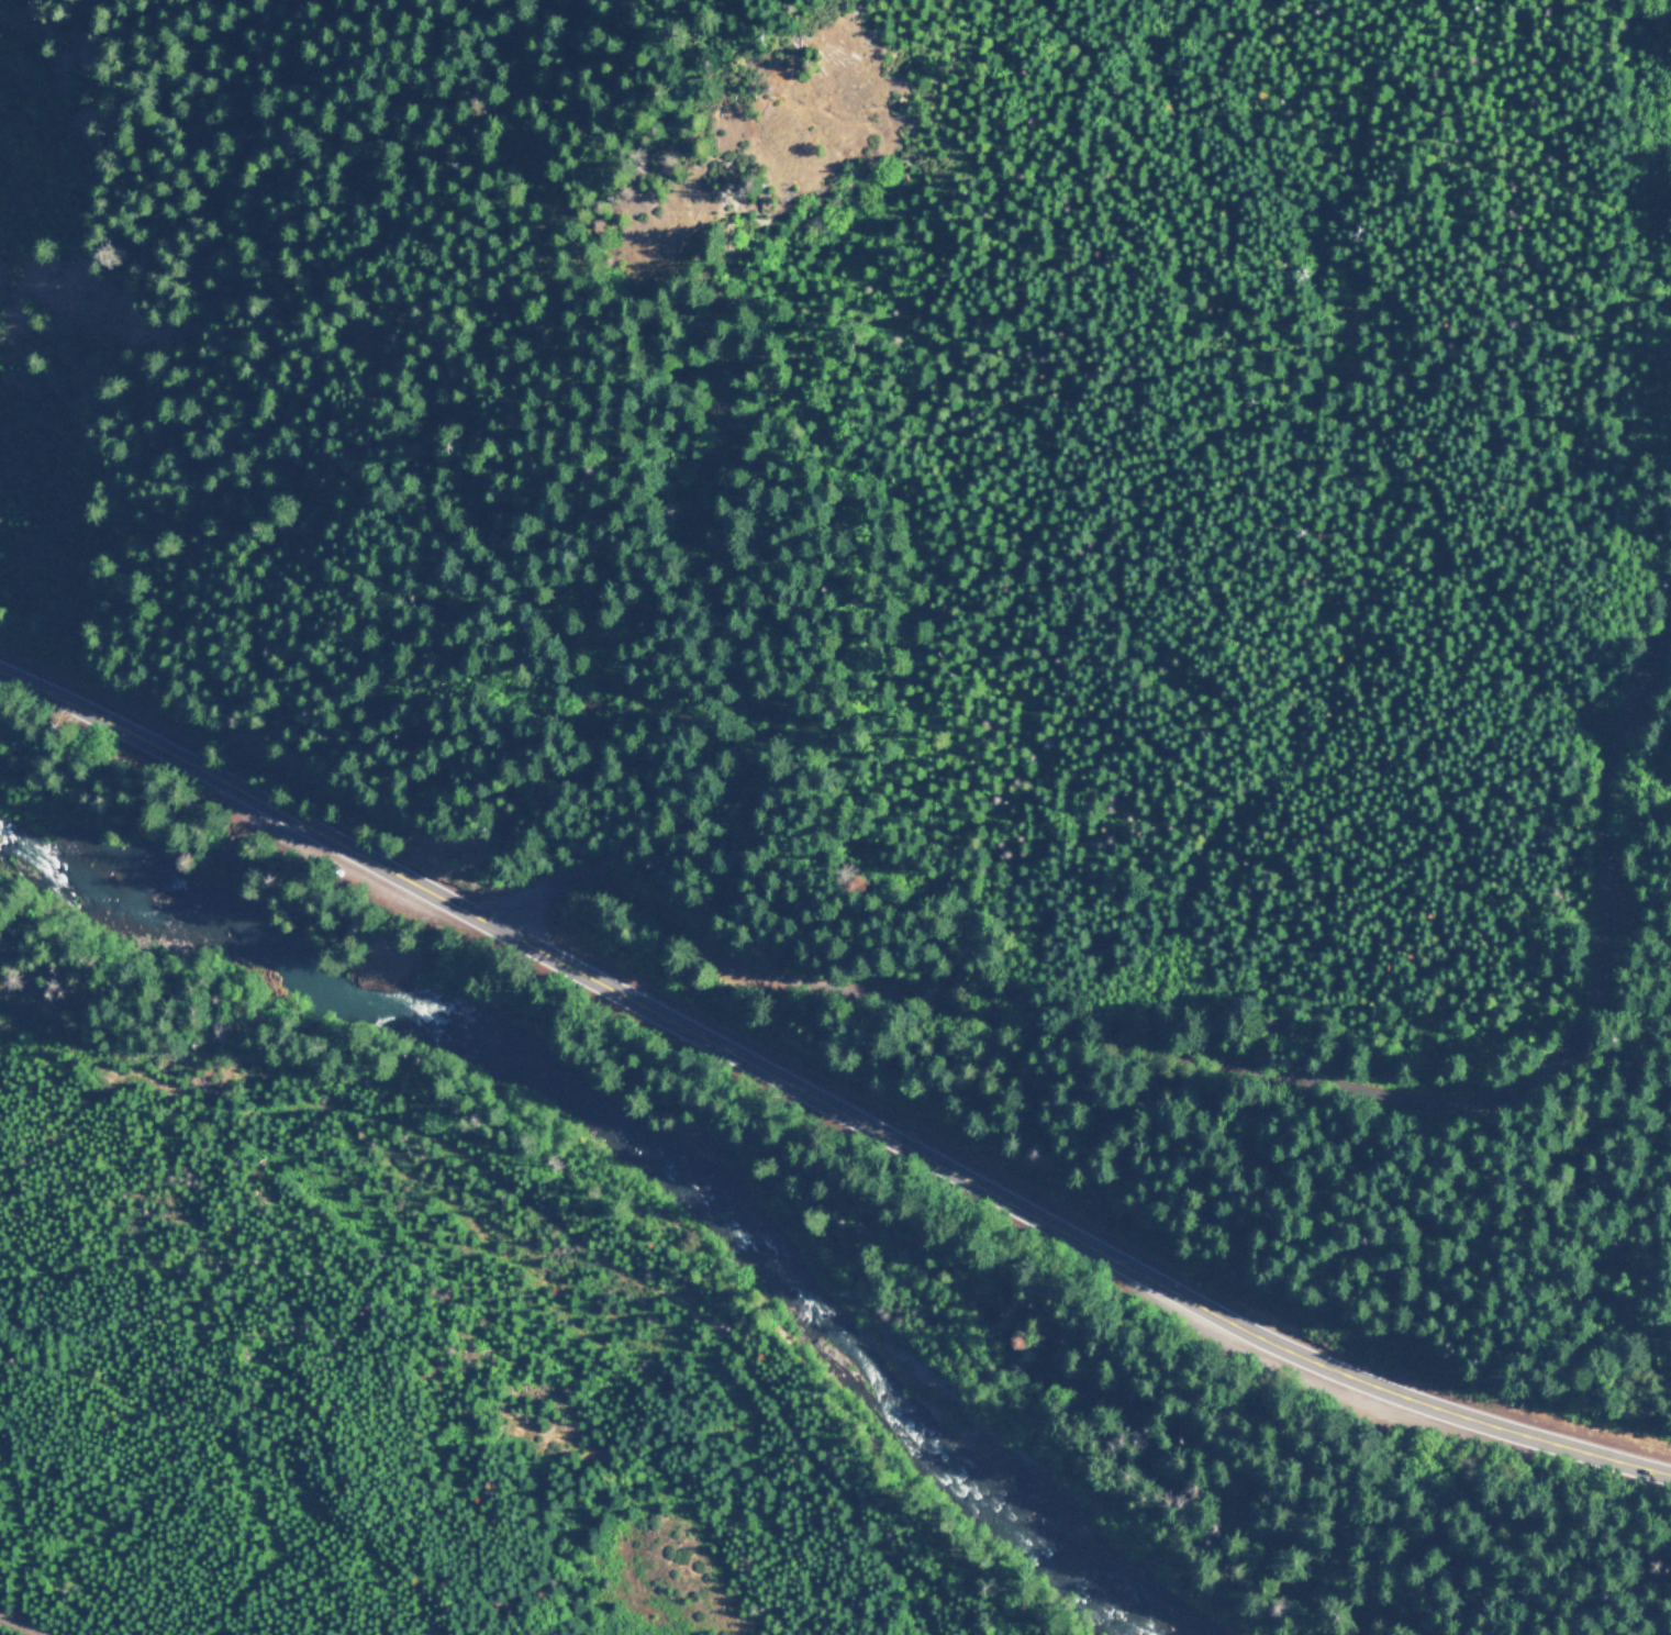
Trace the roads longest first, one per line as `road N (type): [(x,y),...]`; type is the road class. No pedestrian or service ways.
road 1 (trunk): [(0,676),(221,786),(1245,1335),(1413,1405),(1670,1480)]
road 2 (residential): [(490,933),(534,896),(570,882),(598,883),(734,968),(881,986),(1102,1050),(1337,1092),(1462,1103),(1507,1093),(1549,1070),(1570,1046),(1588,1003),(1602,935),(1608,756),(1670,607)]

